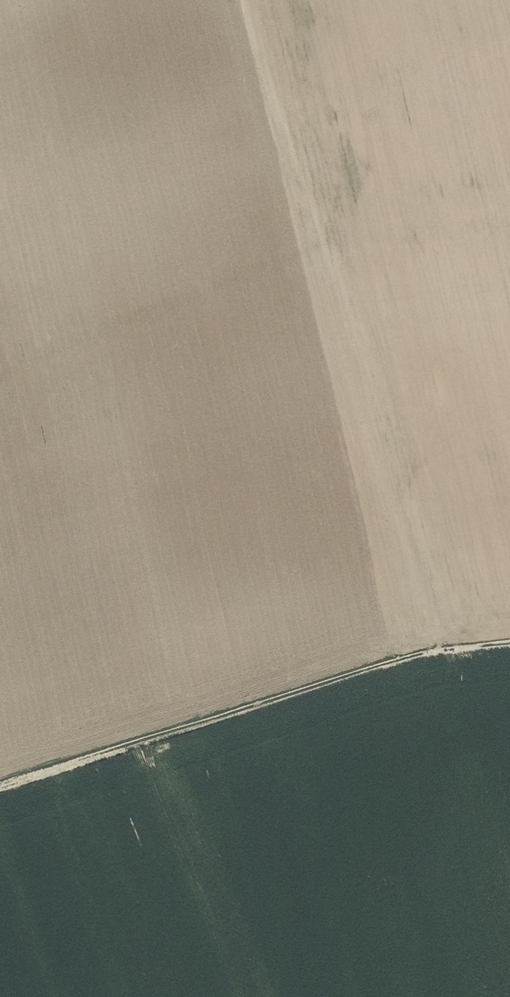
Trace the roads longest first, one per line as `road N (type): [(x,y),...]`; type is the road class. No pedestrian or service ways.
road 1 (track): [(509,644),(446,647),(0,788)]

